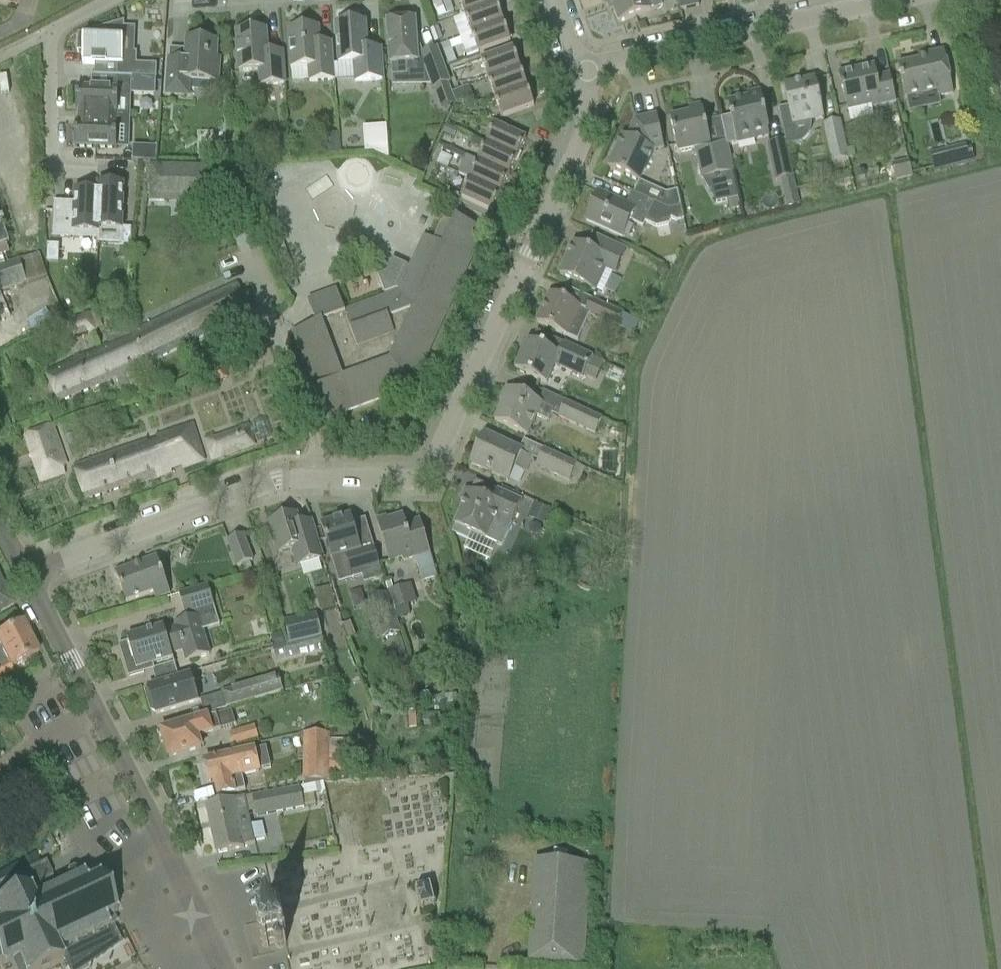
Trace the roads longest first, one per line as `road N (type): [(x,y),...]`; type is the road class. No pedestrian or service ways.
road 1 (residential): [(25,574),(276,481),(404,480),(426,473),(572,160),(583,120),(579,72)]
road 2 (tertiary): [(220,968),(25,574)]
road 3 (residential): [(579,72),(911,0)]
road 4 (residential): [(114,0),(51,37),(51,173),(94,174)]

